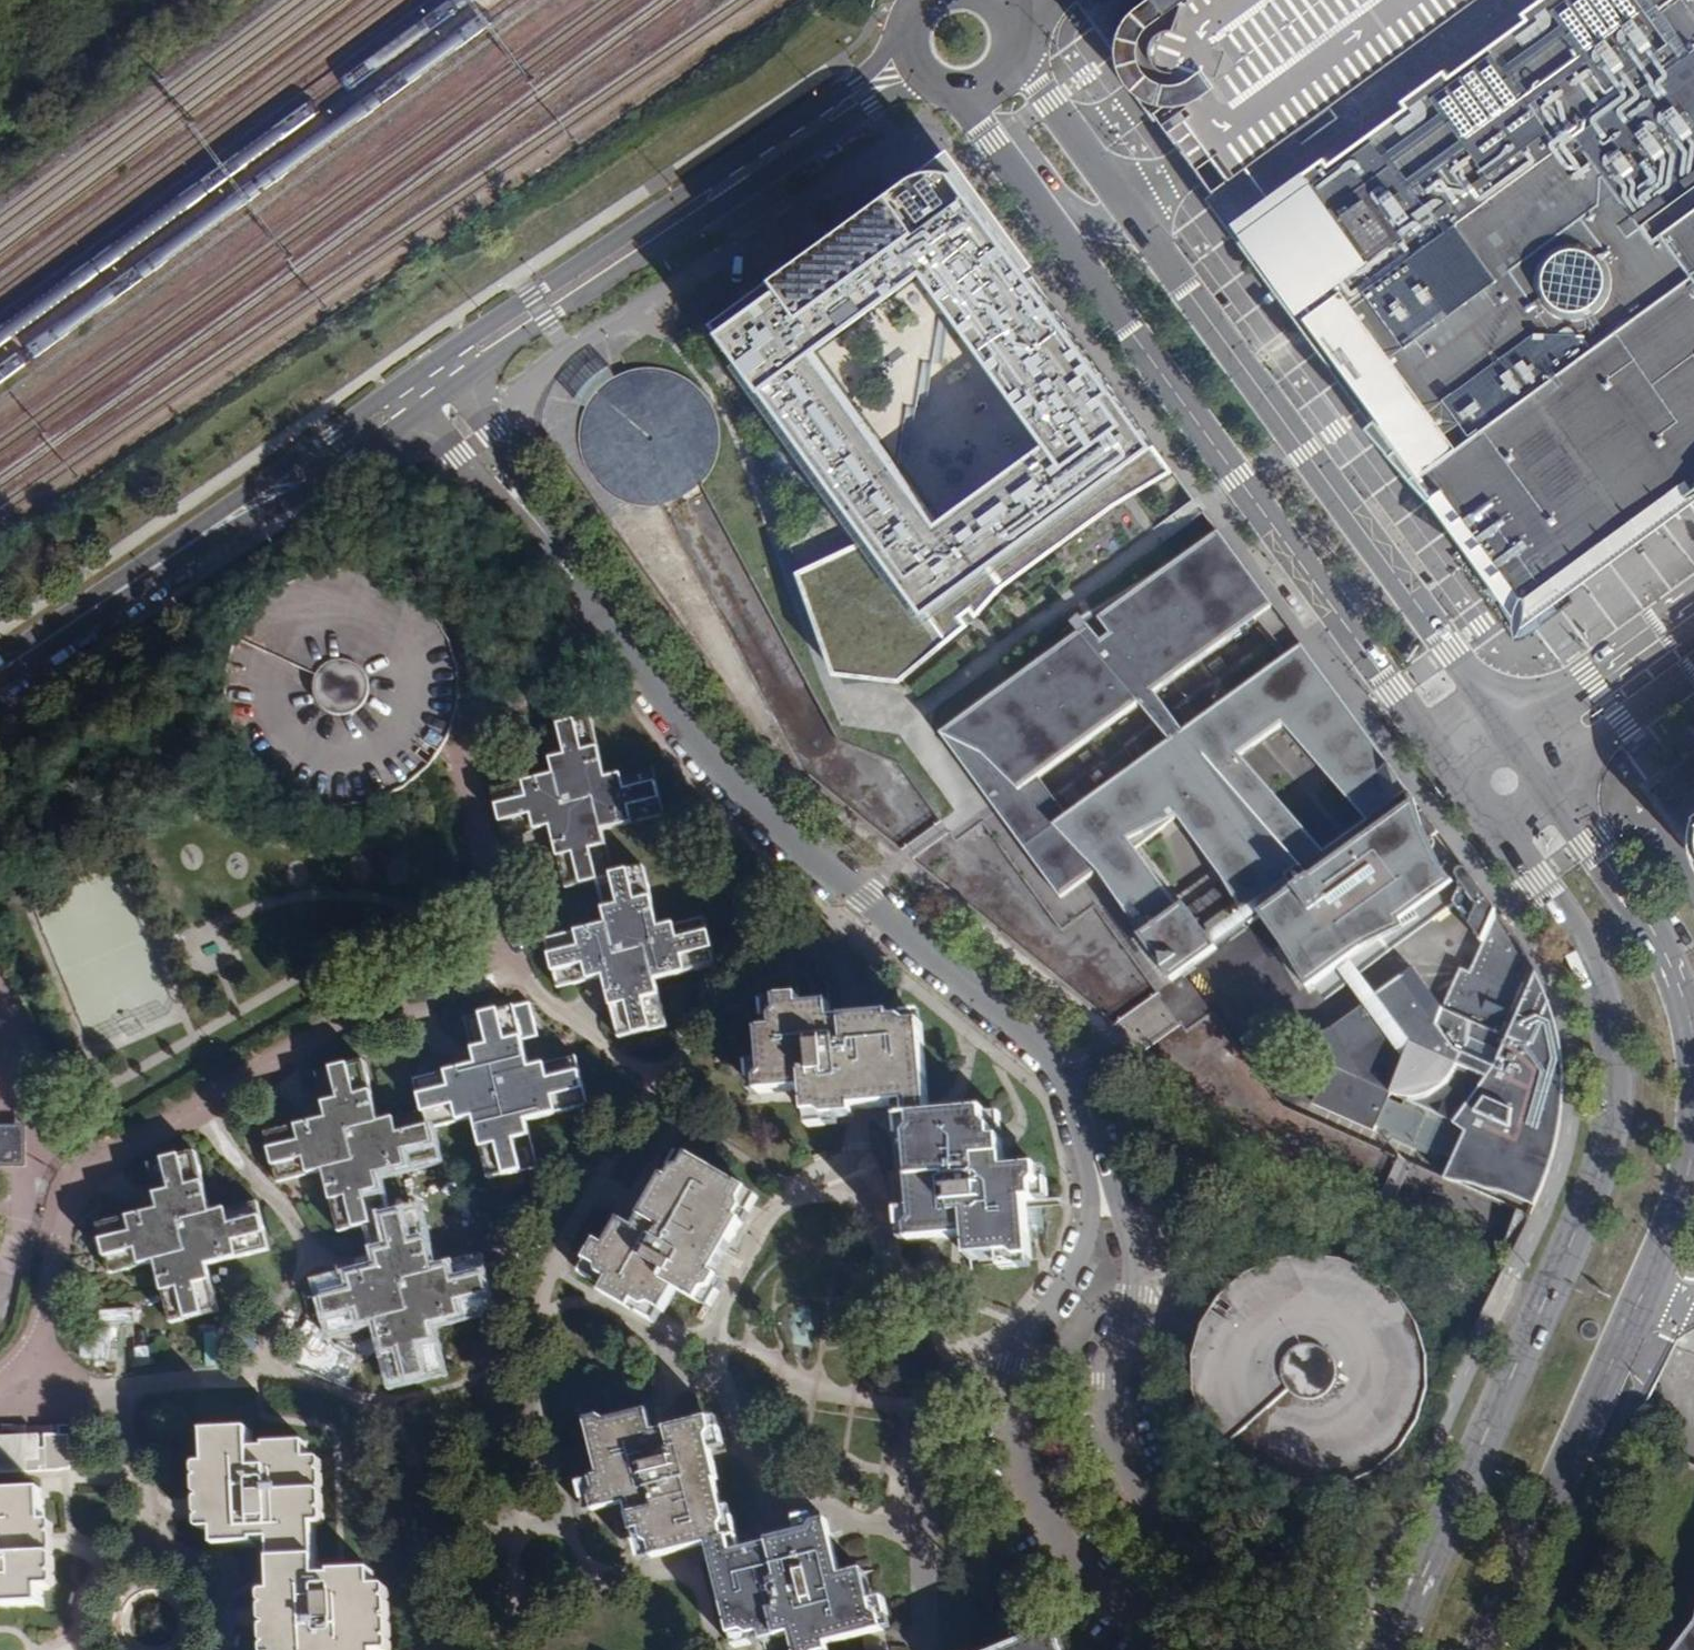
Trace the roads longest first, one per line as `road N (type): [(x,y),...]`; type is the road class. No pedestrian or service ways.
road 1 (residential): [(1017,1338),(1003,1409),(1025,1487),(1081,1557),(1206,1647),(1256,1567),(1148,1484),(1116,1429),(1118,1329),(1131,1292),(1120,1239),(1088,1177)]
road 2 (secondary): [(1494,824),(1589,967),(1609,1034),(1613,1111),(1587,1205),(1394,1649)]
road 3 (secondary): [(966,99),(1453,775)]
road 4 (residential): [(559,568),(743,805),(1055,1074),(1088,1177)]
road 5 (secondary): [(1508,735),(1125,211)]
road 6 (secondary): [(901,50),(438,357)]
road 7 (secondary): [(454,382),(916,82)]
road 8 (secondary): [(1489,1649),(1667,1237),(1693,1144)]
road 9 (residential): [(917,1649),(912,1445),(924,1395),(945,1373),(1017,1338)]
road 10 (secondary): [(1693,1052),(1681,996),(1643,913),(1547,787)]
road 11 (residential): [(1125,211),(1335,61)]
road 12 (secondary): [(199,534),(340,462),(416,409)]
road 13 (secondary): [(397,385),(199,534)]
road 14 (secondary): [(0,666),(199,534)]
road 15 (secondary): [(1693,599),(1508,735)]
road 16 (residential): [(416,409),(559,568)]
road 17 (residential): [(559,568),(454,382)]
road 18 (secondary): [(1125,211),(1013,60)]
road 19 (secondary): [(1547,787),(1693,671)]
road 20 (residential): [(1088,1177),(1068,1255),(1017,1338)]

